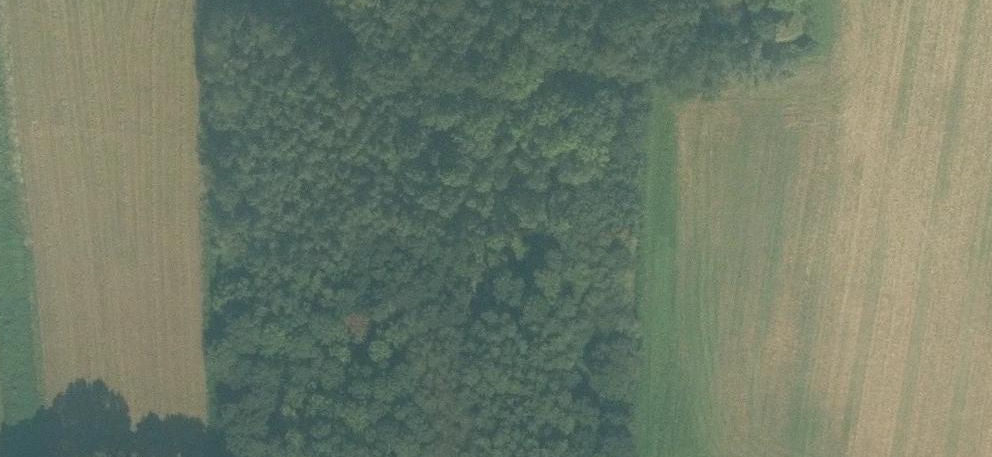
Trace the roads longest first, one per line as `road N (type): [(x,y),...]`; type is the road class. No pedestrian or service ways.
road 1 (track): [(0,322),(12,456)]

